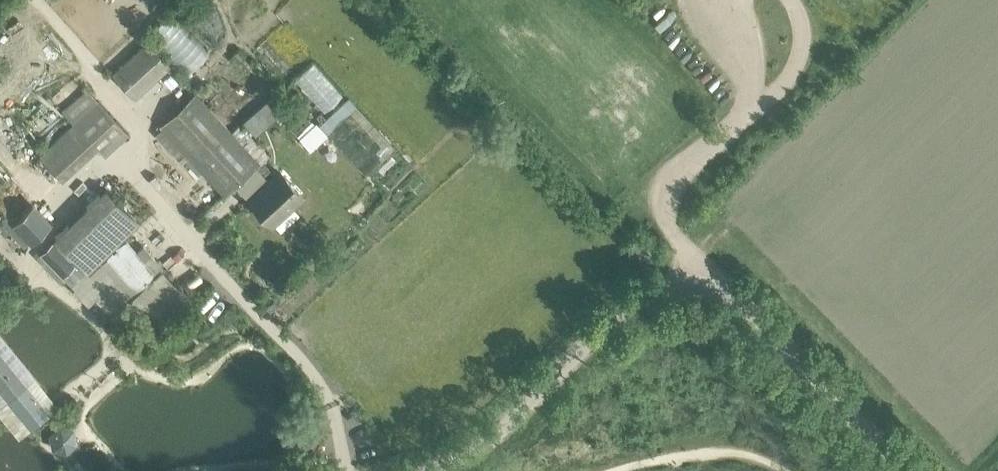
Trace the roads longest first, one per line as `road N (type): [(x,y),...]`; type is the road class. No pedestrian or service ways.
road 1 (unclassified): [(906,470),(754,317),(729,297),(682,287),(625,310),(503,426),(436,470)]

